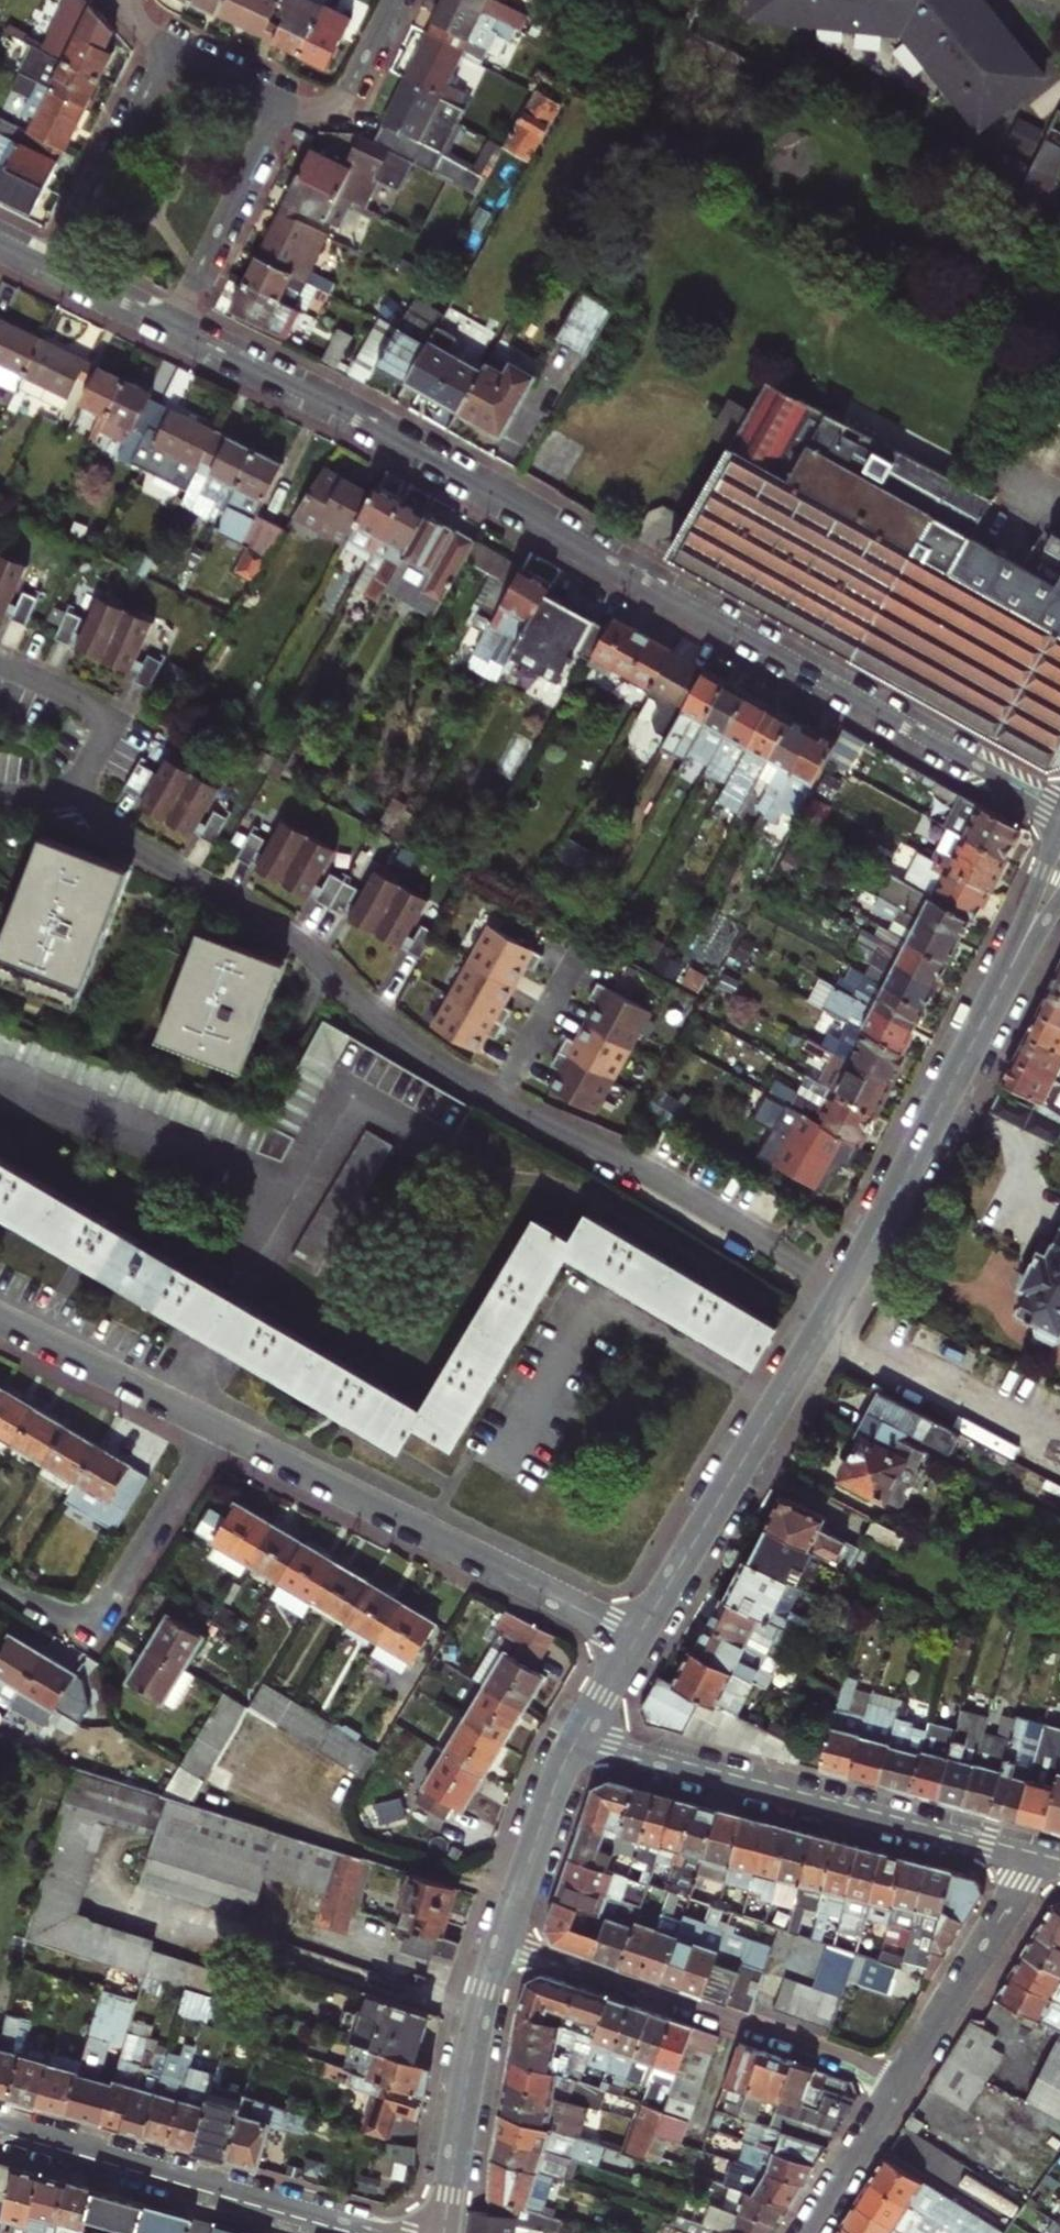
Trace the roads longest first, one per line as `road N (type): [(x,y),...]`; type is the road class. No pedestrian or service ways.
road 1 (tertiary): [(173,327),(366,422),(1059,811)]
road 2 (tertiary): [(1059,879),(844,1285),(636,1639)]
road 3 (residential): [(636,1639),(0,1316)]
road 4 (residential): [(578,1735),(1036,1861)]
road 5 (residential): [(904,2074),(501,1937)]
road 6 (residential): [(370,2232),(0,2126)]
road 7 (tertiary): [(501,1937),(469,2064),(443,2232)]
road 8 (residential): [(904,2074),(1036,1861)]
road 9 (residential): [(167,46),(57,270)]
road 10 (residential): [(173,327),(277,101)]
road 11 (tertiary): [(578,1735),(501,1937)]
road 12 (residential): [(807,2232),(904,2074)]
road 13 (residential): [(277,101),(312,108),(339,100),(394,0)]
road 14 (tertiary): [(57,270),(173,327)]
road 15 (residential): [(277,101),(167,46)]

